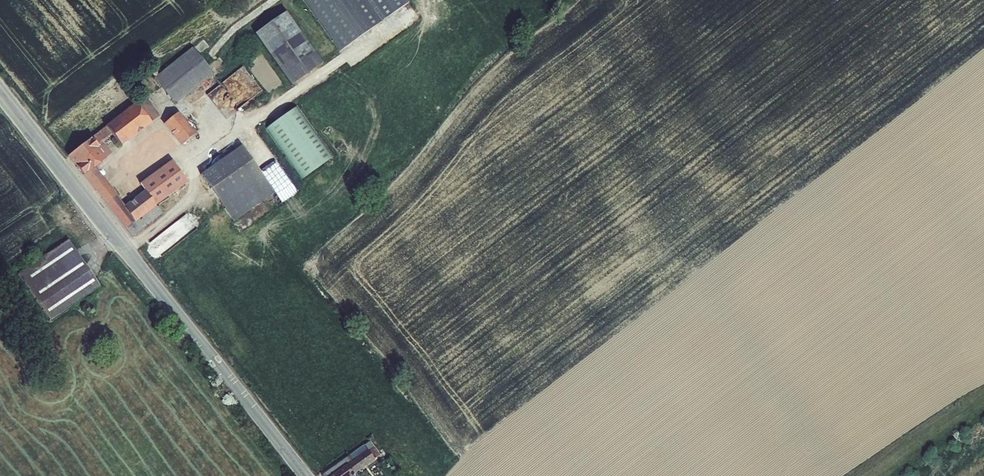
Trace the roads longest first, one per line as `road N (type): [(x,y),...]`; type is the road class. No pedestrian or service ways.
road 1 (tertiary): [(305,475),(0,94)]

